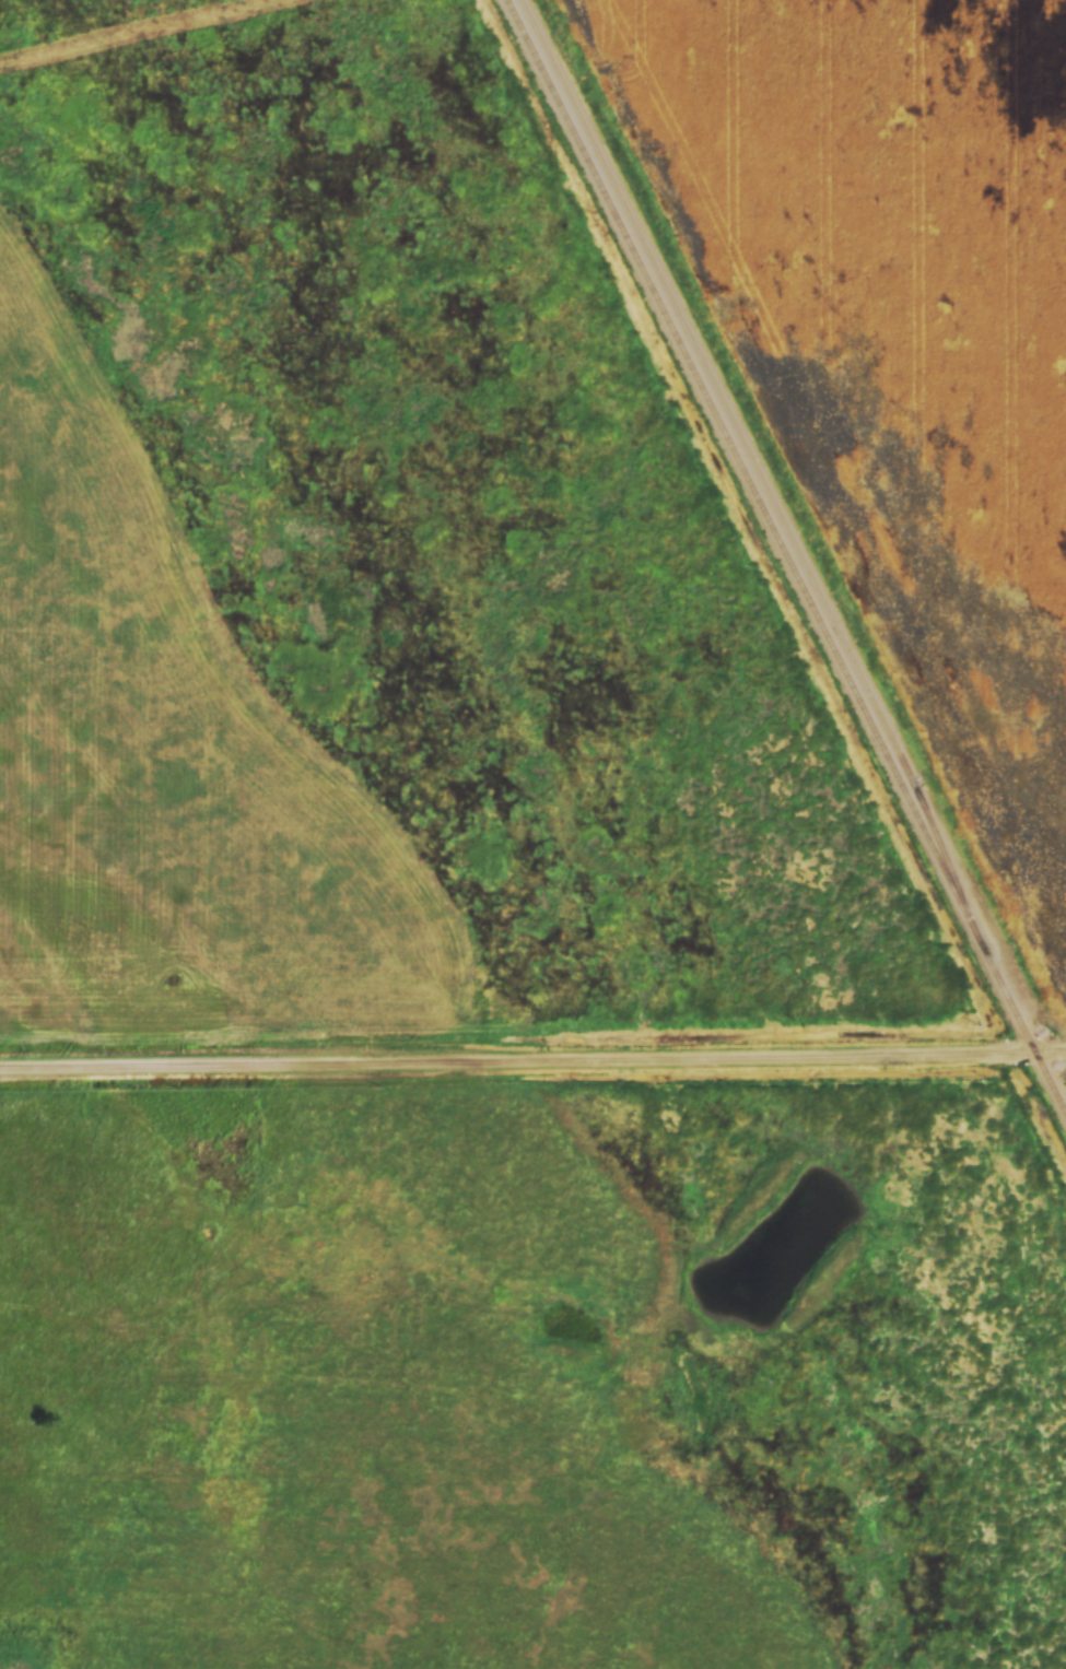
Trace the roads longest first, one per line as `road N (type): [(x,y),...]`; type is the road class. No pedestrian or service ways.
road 1 (residential): [(0,1061),(1065,1050)]

